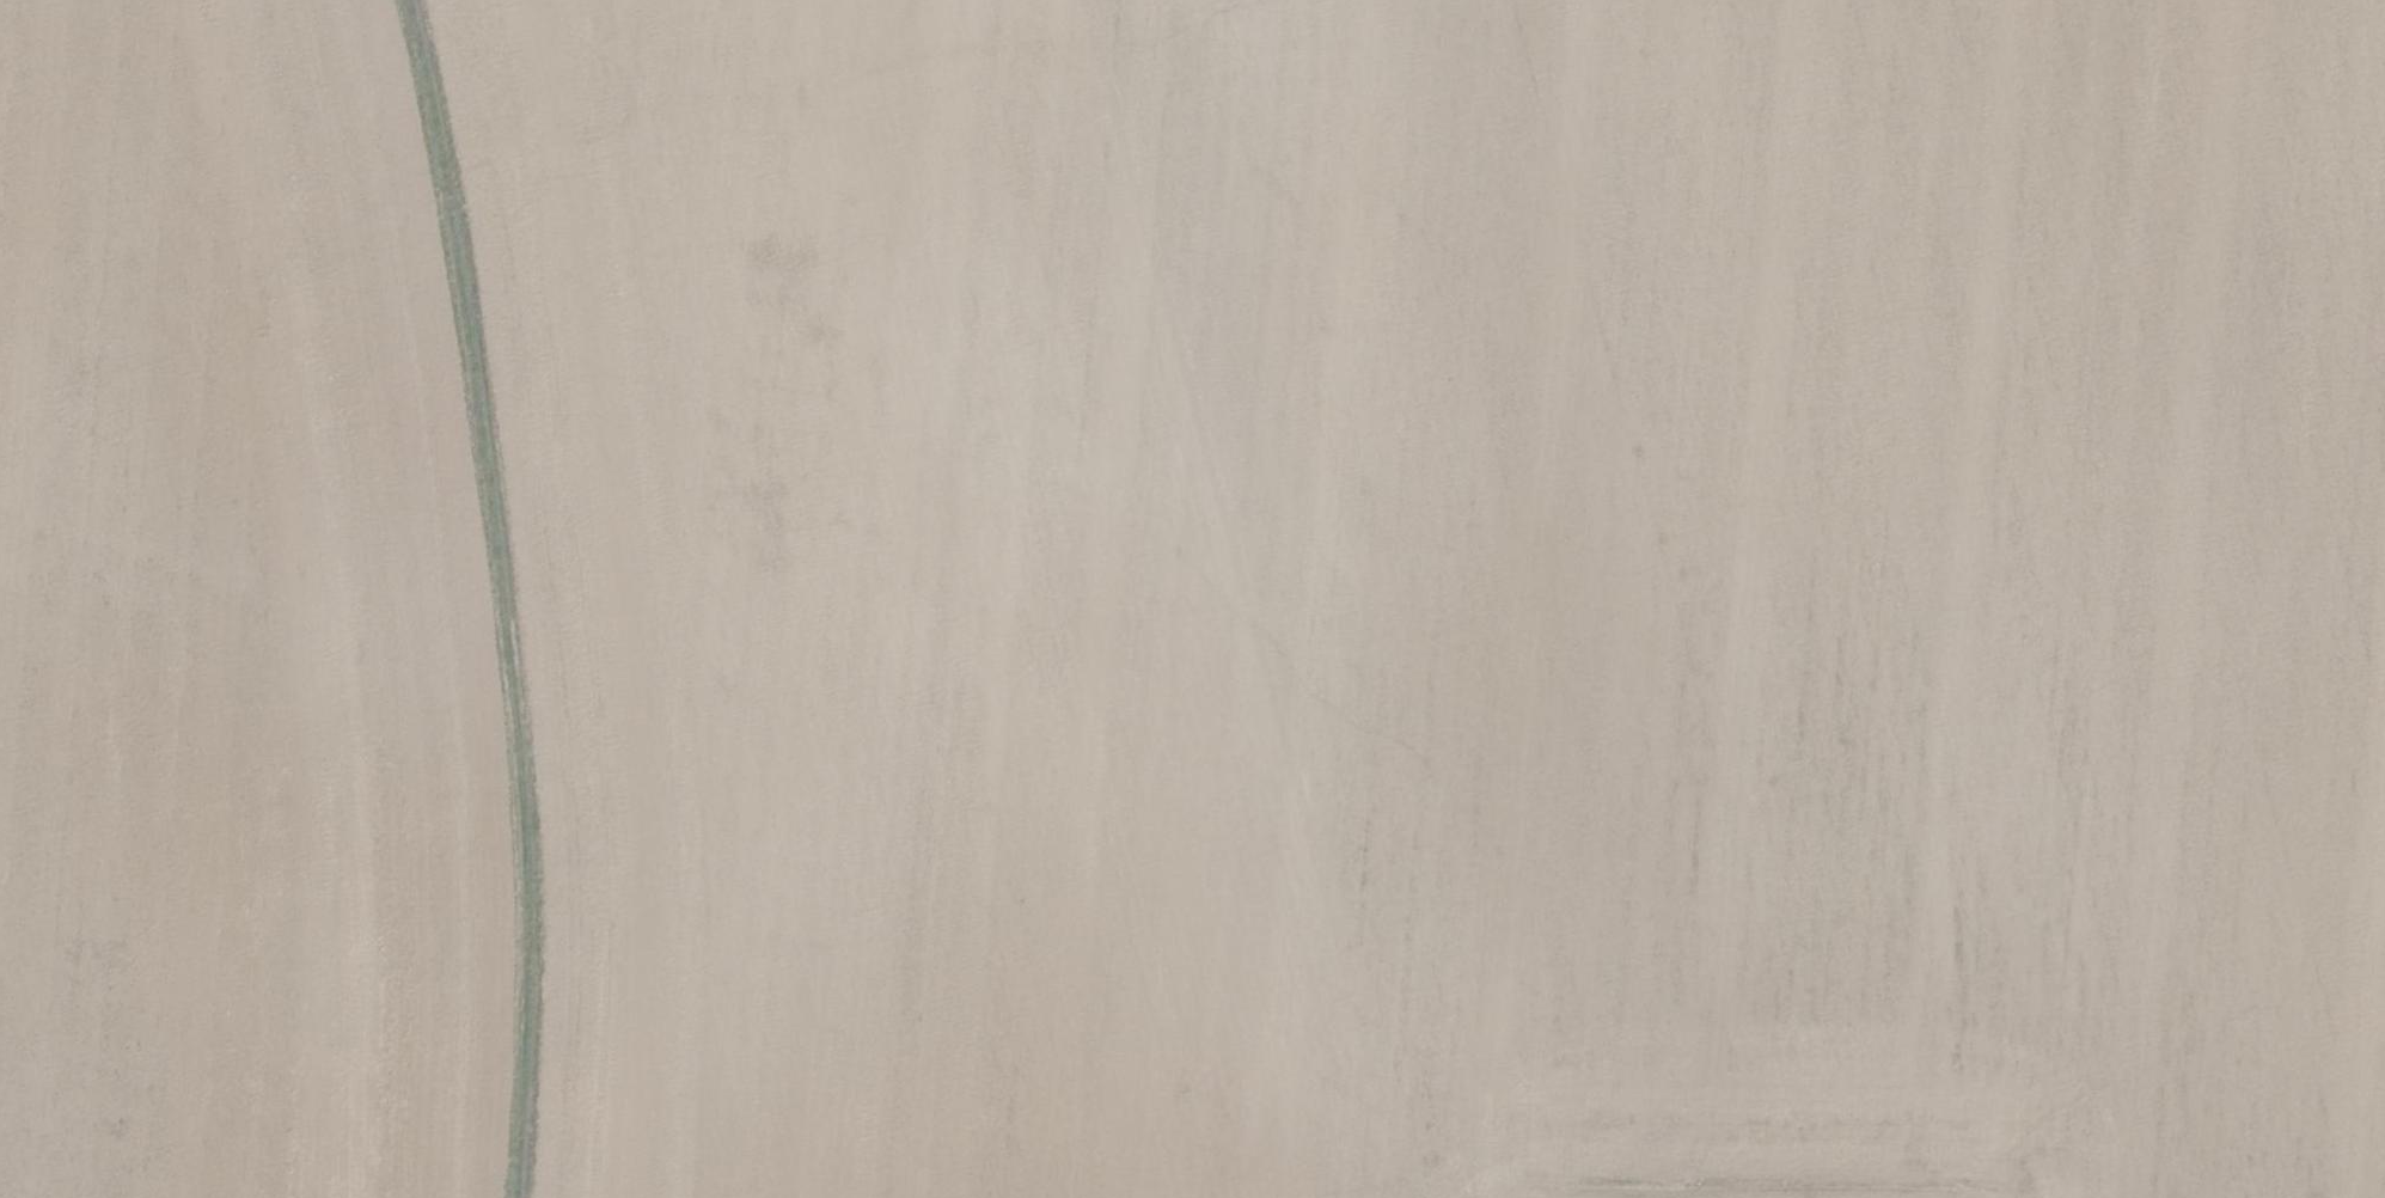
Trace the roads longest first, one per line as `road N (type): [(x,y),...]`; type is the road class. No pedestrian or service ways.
road 1 (track): [(400,0),(413,86),(559,702),(511,1197)]

